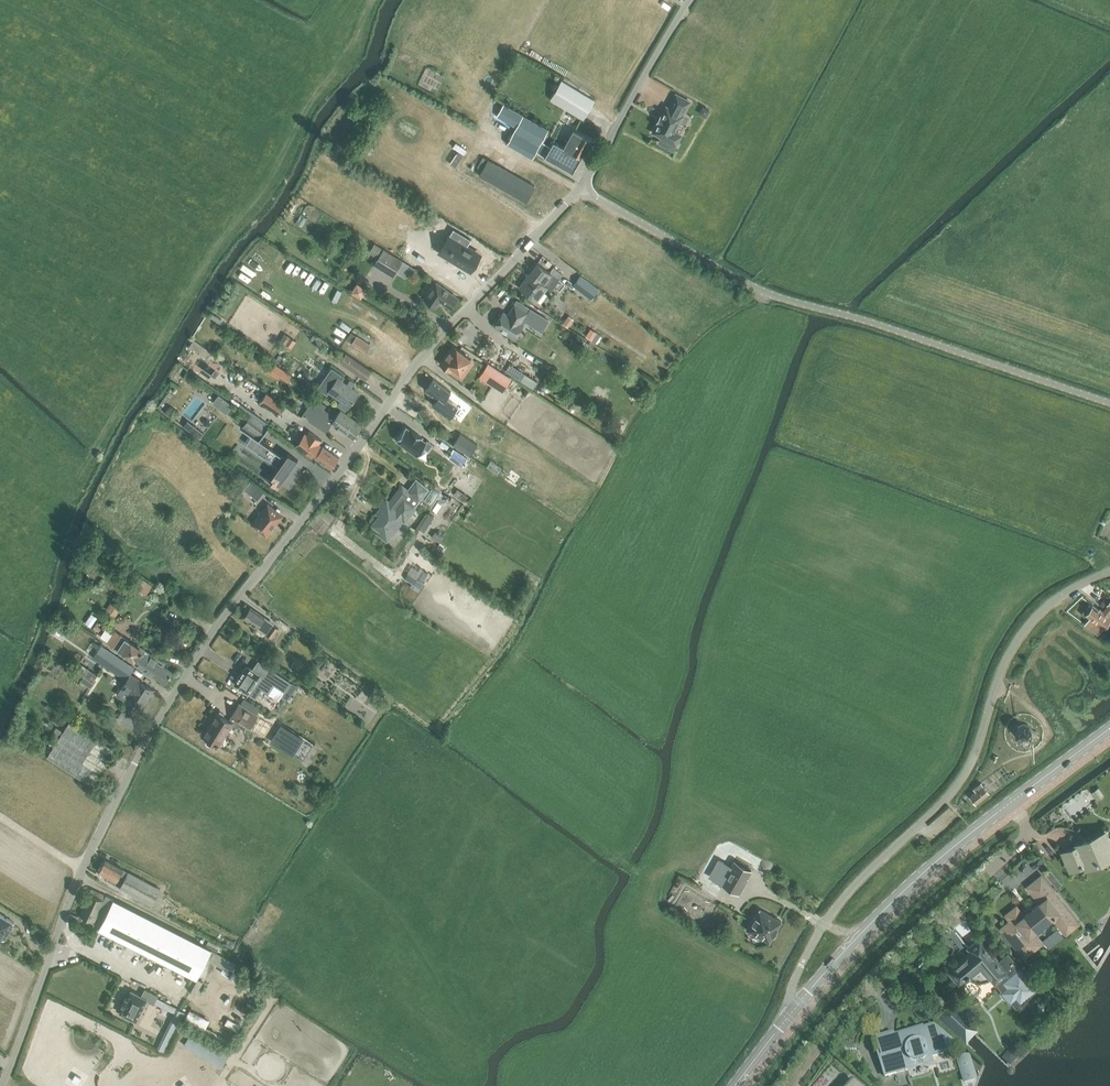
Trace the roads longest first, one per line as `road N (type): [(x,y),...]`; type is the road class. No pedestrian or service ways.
road 1 (unclassified): [(2,1085),(78,876),(192,660),(421,358),(581,188)]
road 2 (unclassified): [(1109,403),(754,288),(581,188)]
road 3 (unclassified): [(789,1016),(800,970),(838,904),(963,777),(1007,660),(1030,624),(1109,571)]
road 4 (residential): [(791,1085),(880,976),(1022,842),(1026,828),(1009,804)]
road 5 (tertiary): [(789,1016),(882,912),(1009,804)]
road 6 (unclassified): [(581,188),(690,0)]
road 7 (tertiary): [(1009,804),(1109,729)]

